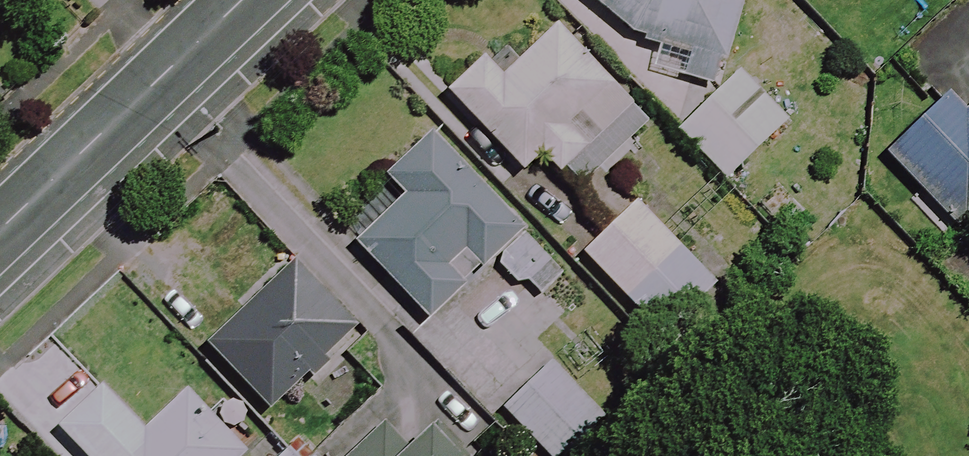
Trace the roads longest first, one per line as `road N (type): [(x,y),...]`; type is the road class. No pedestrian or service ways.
road 1 (tertiary): [(252,0),(0,241)]

